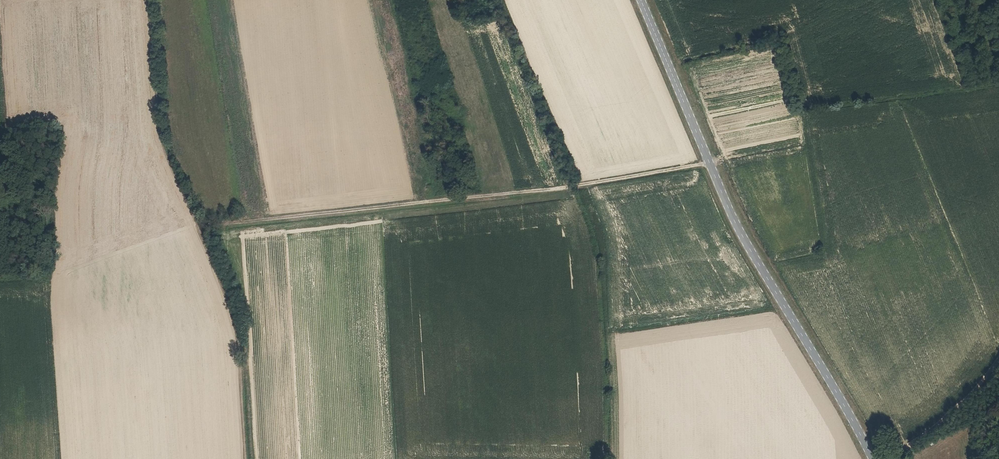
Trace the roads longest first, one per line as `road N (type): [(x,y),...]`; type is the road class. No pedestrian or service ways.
road 1 (tertiary): [(872,458),(736,226),(640,0)]
road 2 (track): [(710,165),(222,225)]
road 3 (track): [(998,363),(937,432),(890,458)]

